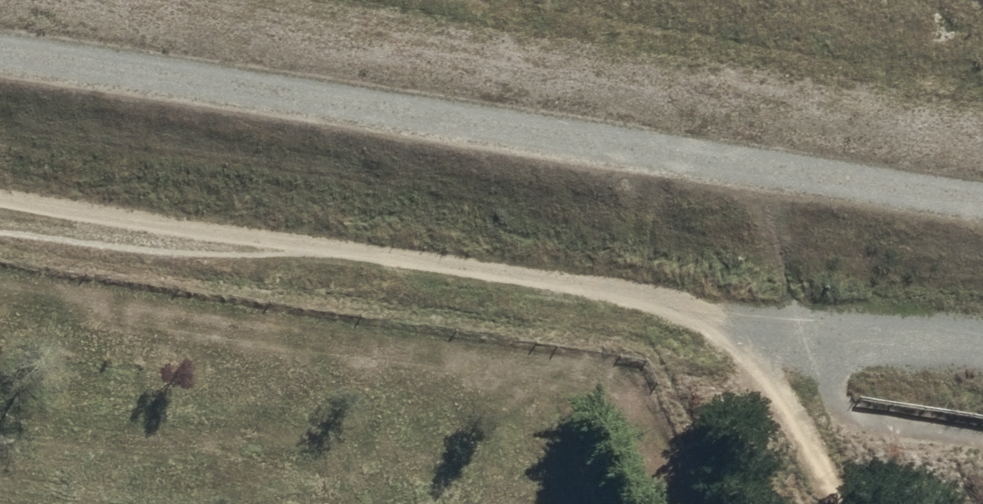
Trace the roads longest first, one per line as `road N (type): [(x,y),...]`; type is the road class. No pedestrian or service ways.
road 1 (track): [(0,41),(982,197)]
road 2 (track): [(0,229),(818,348),(982,360)]

